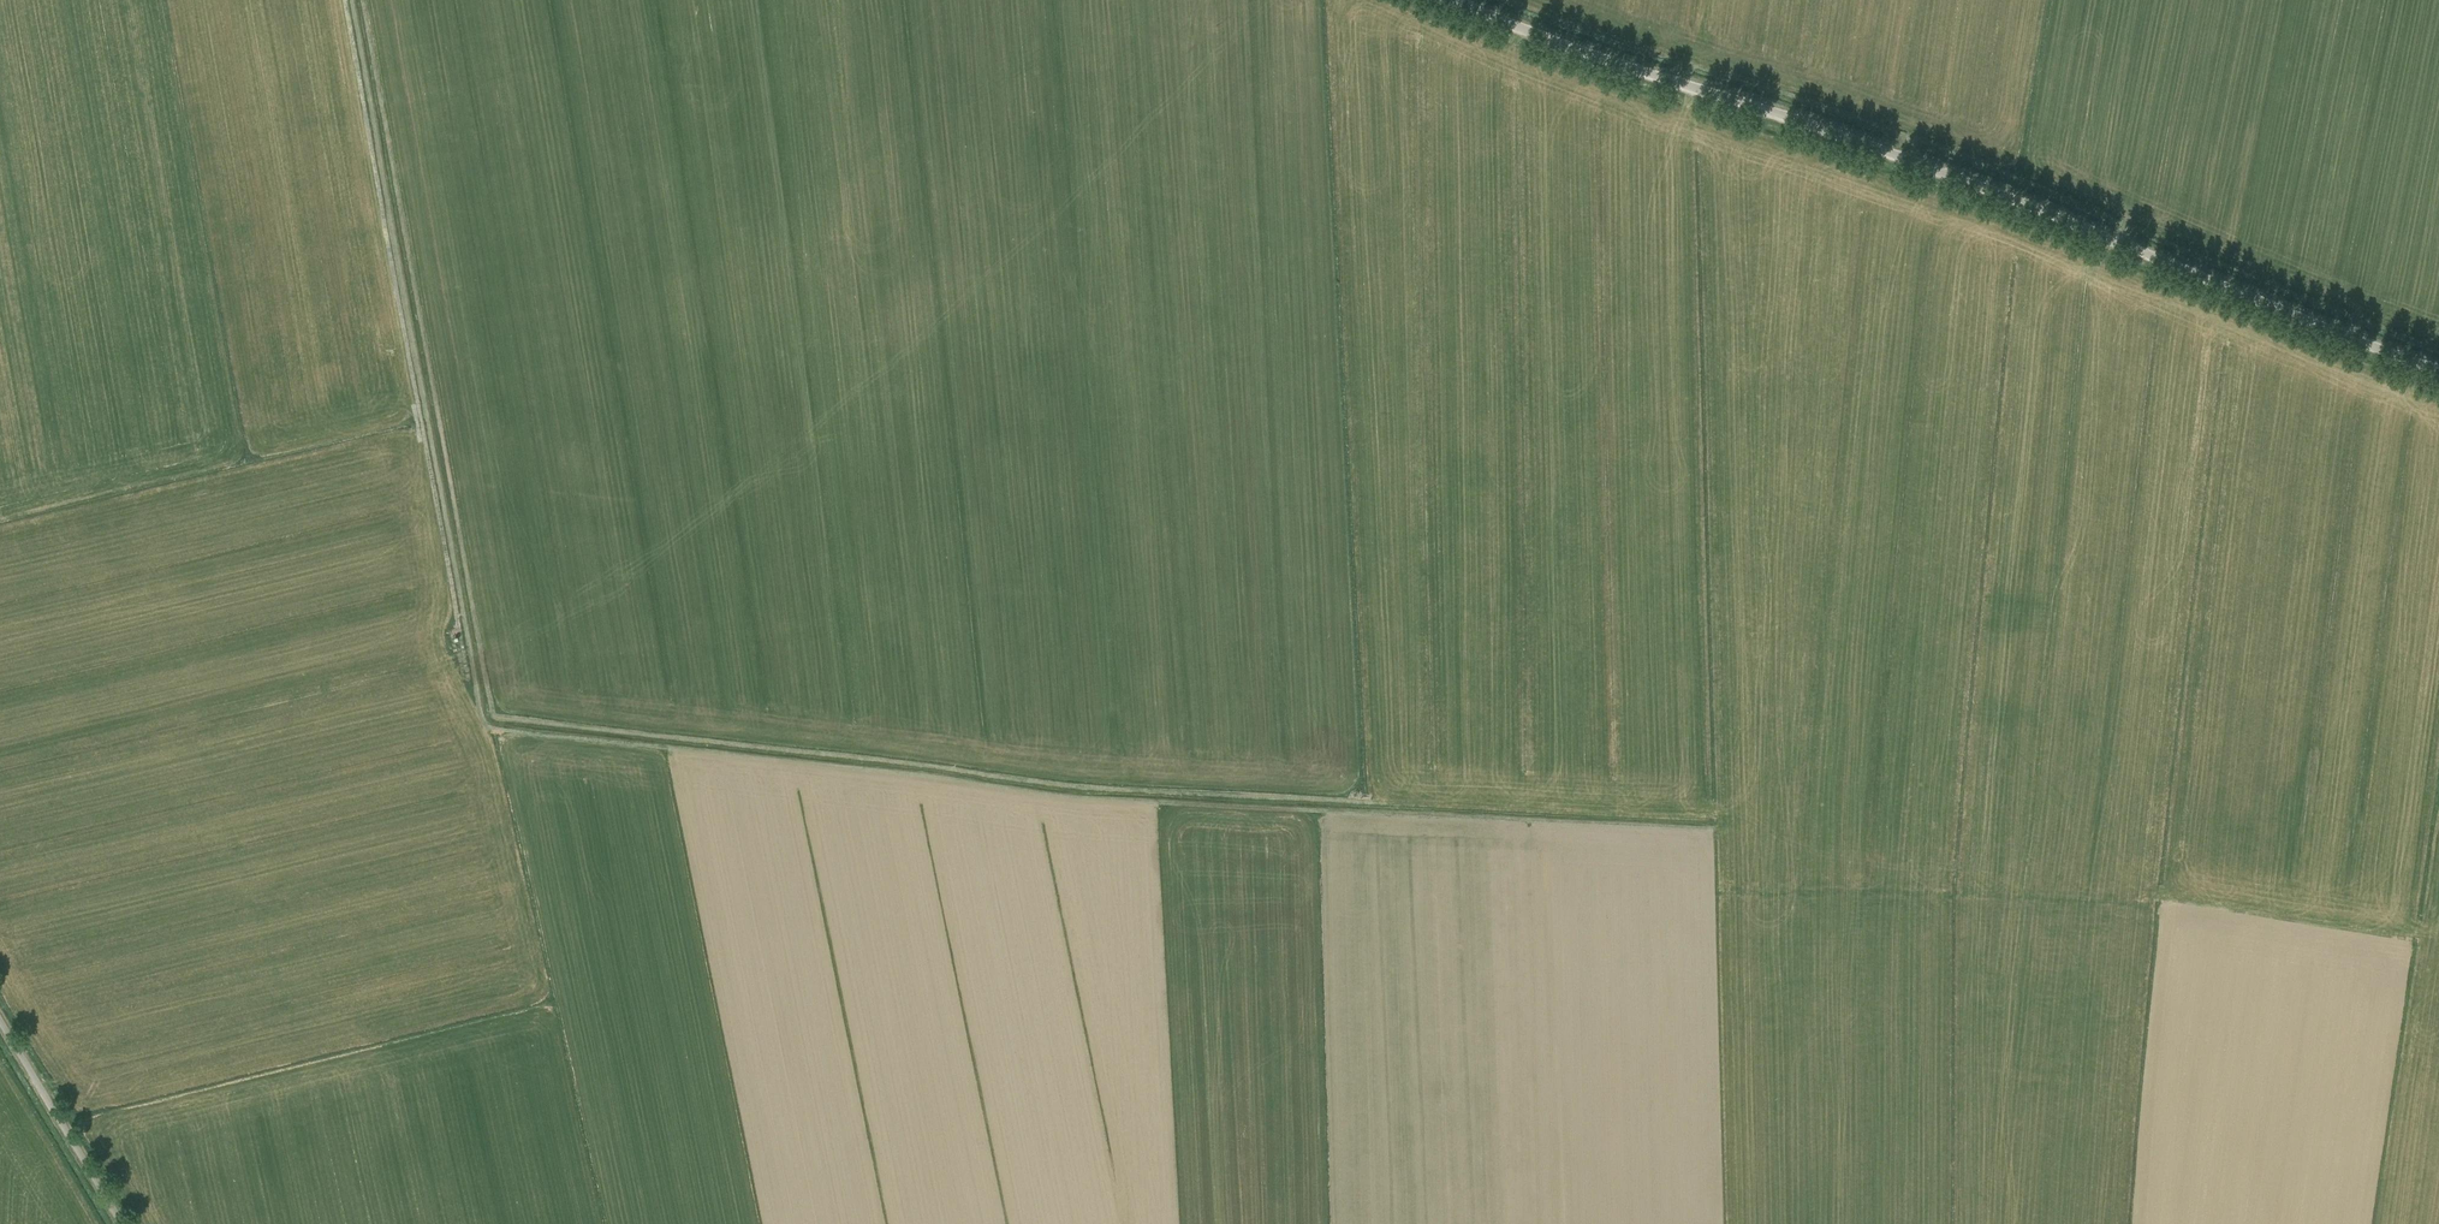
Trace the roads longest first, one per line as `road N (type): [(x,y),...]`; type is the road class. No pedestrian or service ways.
road 1 (unclassified): [(2438,370),(1967,177),(1457,0)]
road 2 (unclassified): [(123,1223),(0,1020)]

